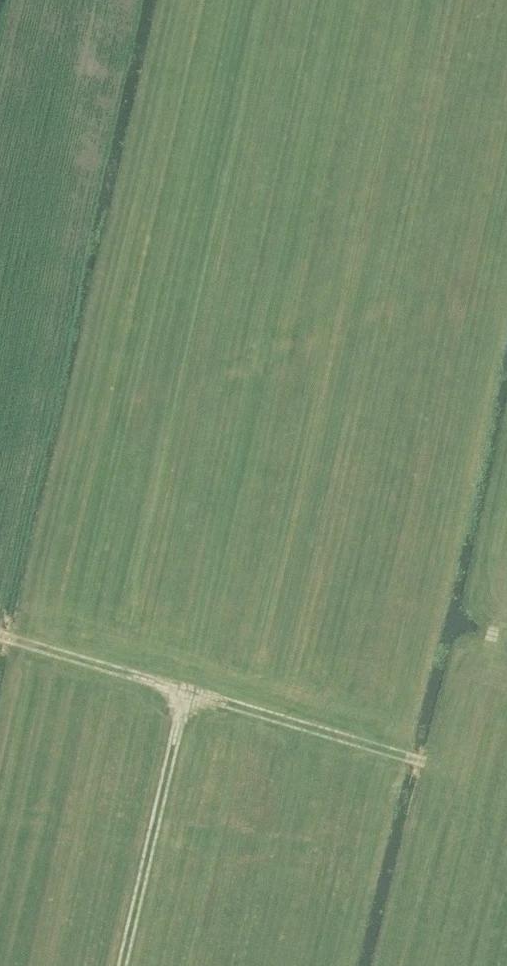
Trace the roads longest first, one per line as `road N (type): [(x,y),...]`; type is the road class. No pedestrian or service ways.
road 1 (track): [(123,965),(185,693),(424,759)]
road 2 (track): [(185,693),(0,638)]

